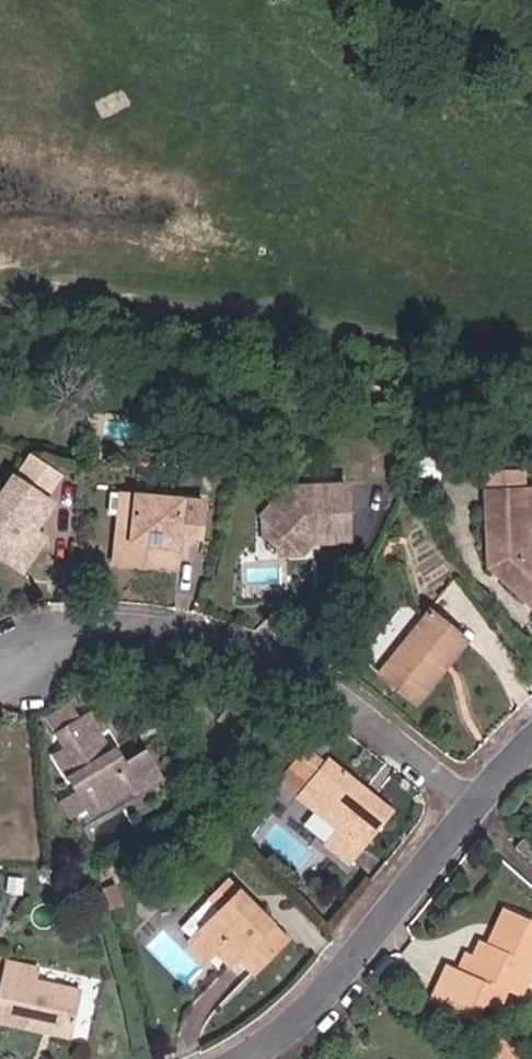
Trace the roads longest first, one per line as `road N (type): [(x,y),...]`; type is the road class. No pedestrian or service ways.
road 1 (residential): [(475,809),(272,673),(150,628),(43,641)]
road 2 (residential): [(475,809),(282,1033),(238,1058)]

